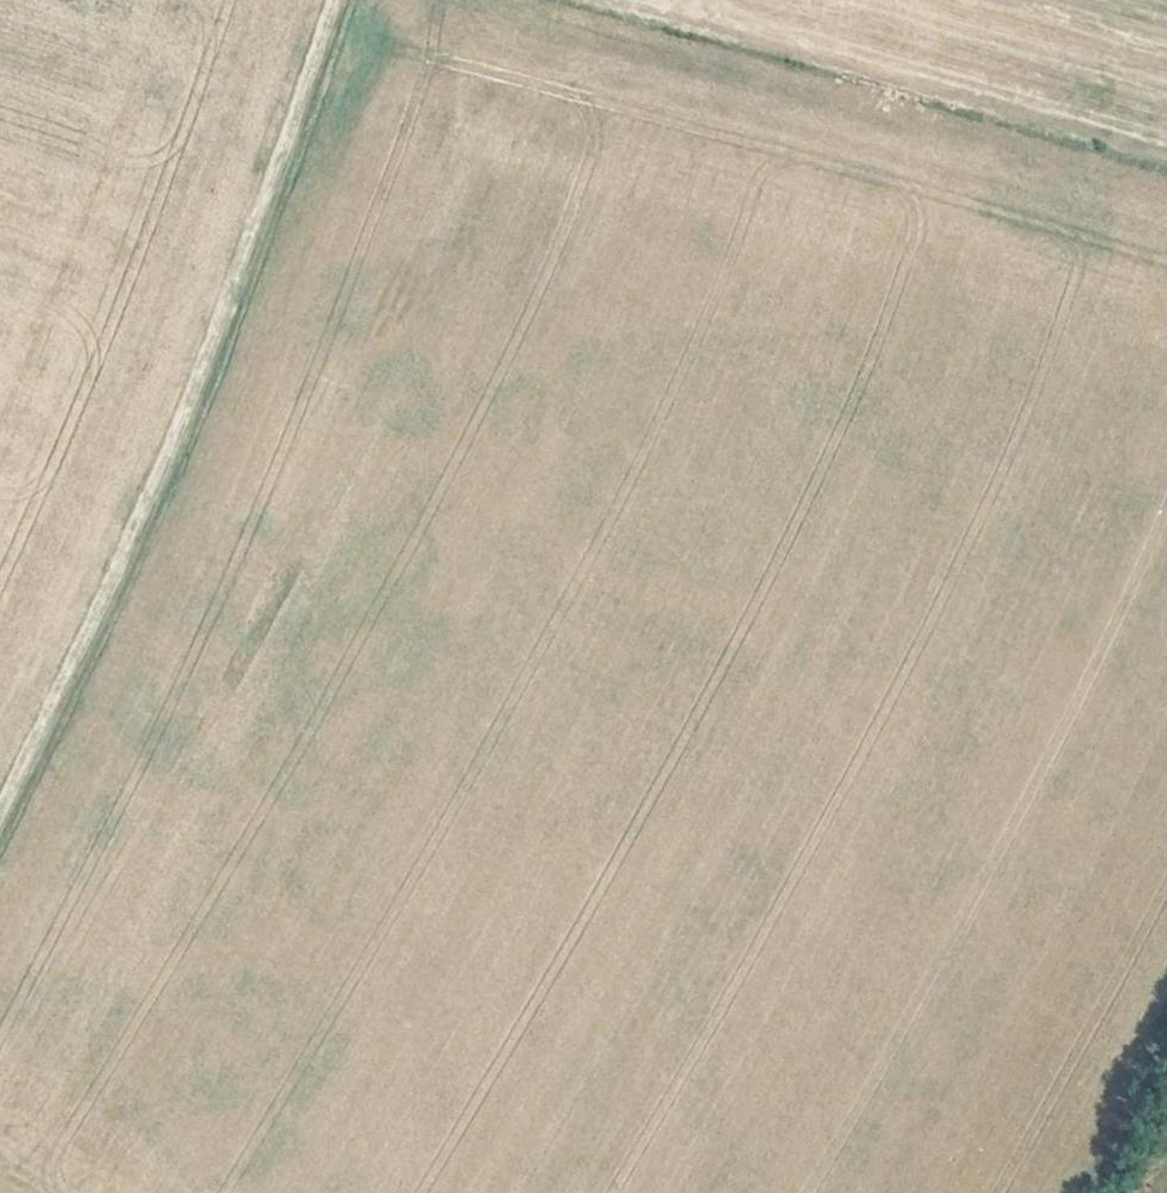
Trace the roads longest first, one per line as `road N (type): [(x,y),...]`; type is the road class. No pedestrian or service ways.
road 1 (track): [(334,0),(199,375),(115,577),(0,816)]

